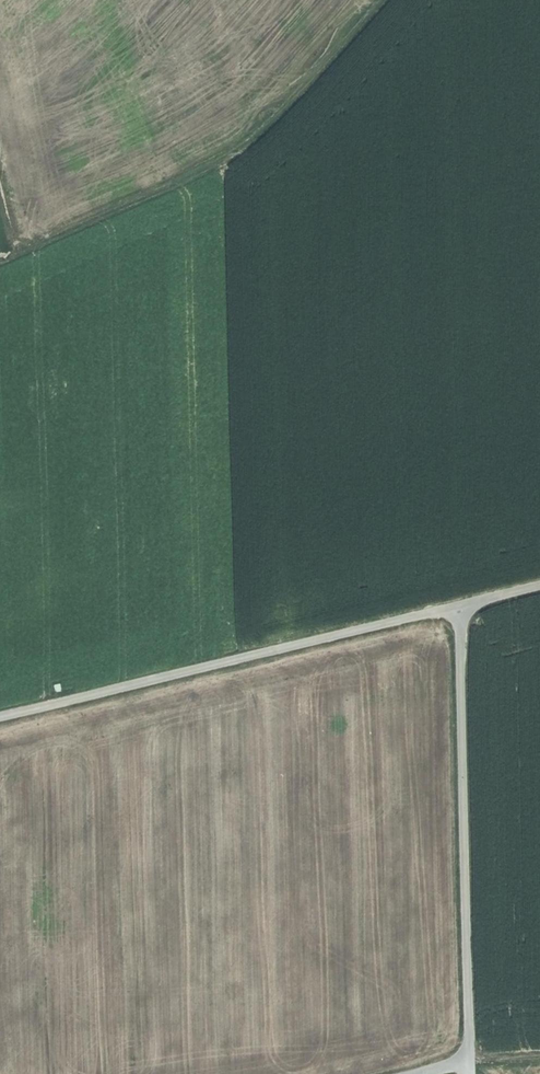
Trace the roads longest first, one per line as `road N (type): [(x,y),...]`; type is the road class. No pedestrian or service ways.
road 1 (track): [(0,719),(539,586)]
road 2 (track): [(0,263),(241,152),(385,0)]
road 3 (track): [(461,606),(469,1063)]

